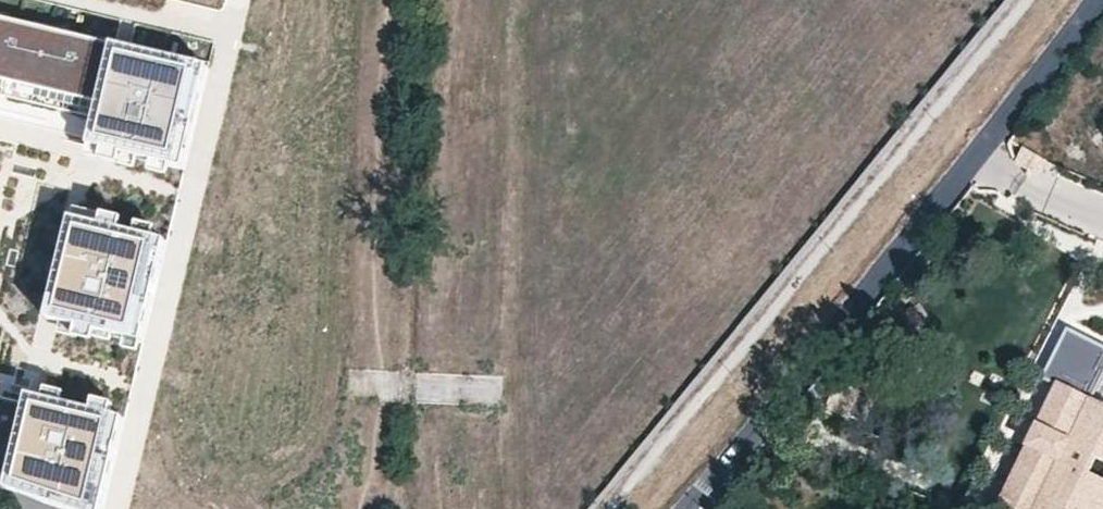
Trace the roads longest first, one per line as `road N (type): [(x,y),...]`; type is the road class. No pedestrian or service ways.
road 1 (unclassified): [(690,508),(1101,0)]
road 2 (residential): [(113,0),(234,28)]

